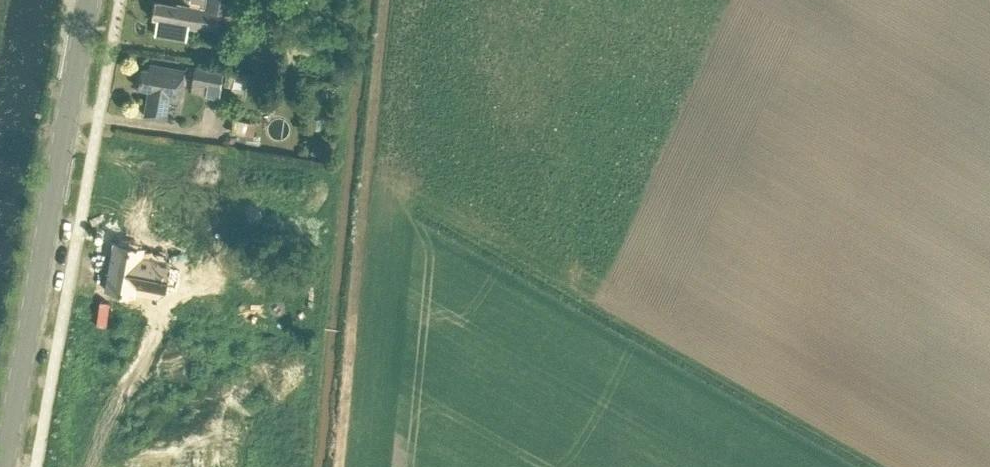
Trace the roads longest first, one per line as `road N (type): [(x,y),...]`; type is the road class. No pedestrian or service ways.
road 1 (tertiary): [(2,466),(87,0)]

